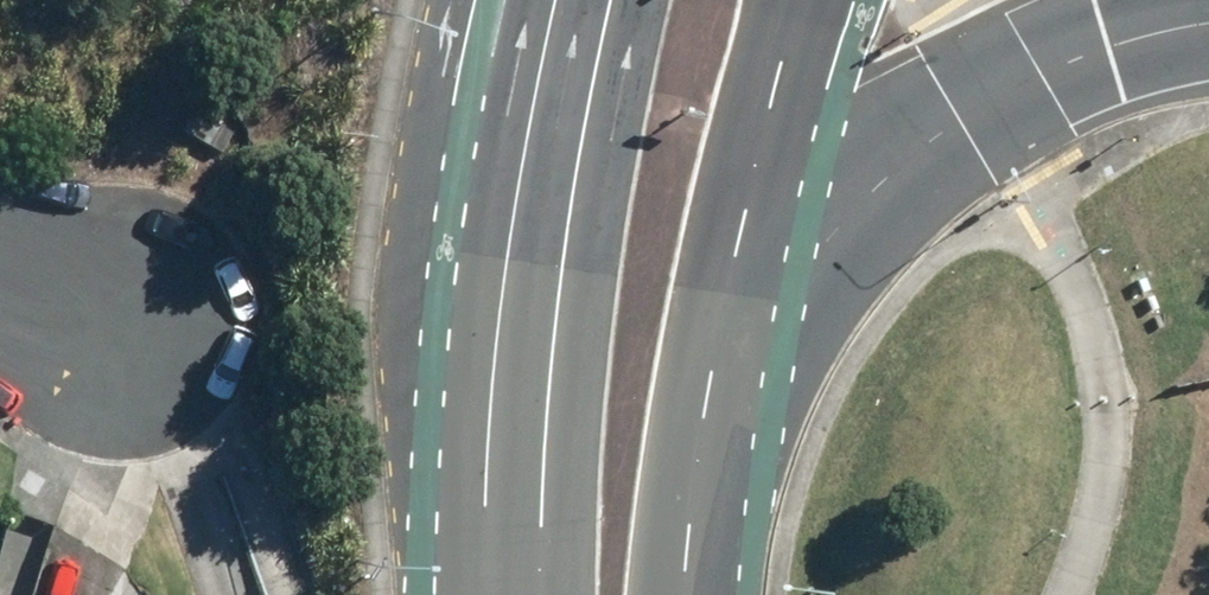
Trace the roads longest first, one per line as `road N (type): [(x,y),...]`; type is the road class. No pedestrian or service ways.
road 1 (motorway): [(1208,30),(1115,48),(973,108),(863,198),(782,295),(701,469)]
road 2 (primary): [(490,594),(510,257),(556,0)]
road 3 (primary): [(806,0),(730,291),(701,469)]
road 4 (residential): [(136,335),(0,275)]
road 5 (primary): [(701,469),(684,594)]

